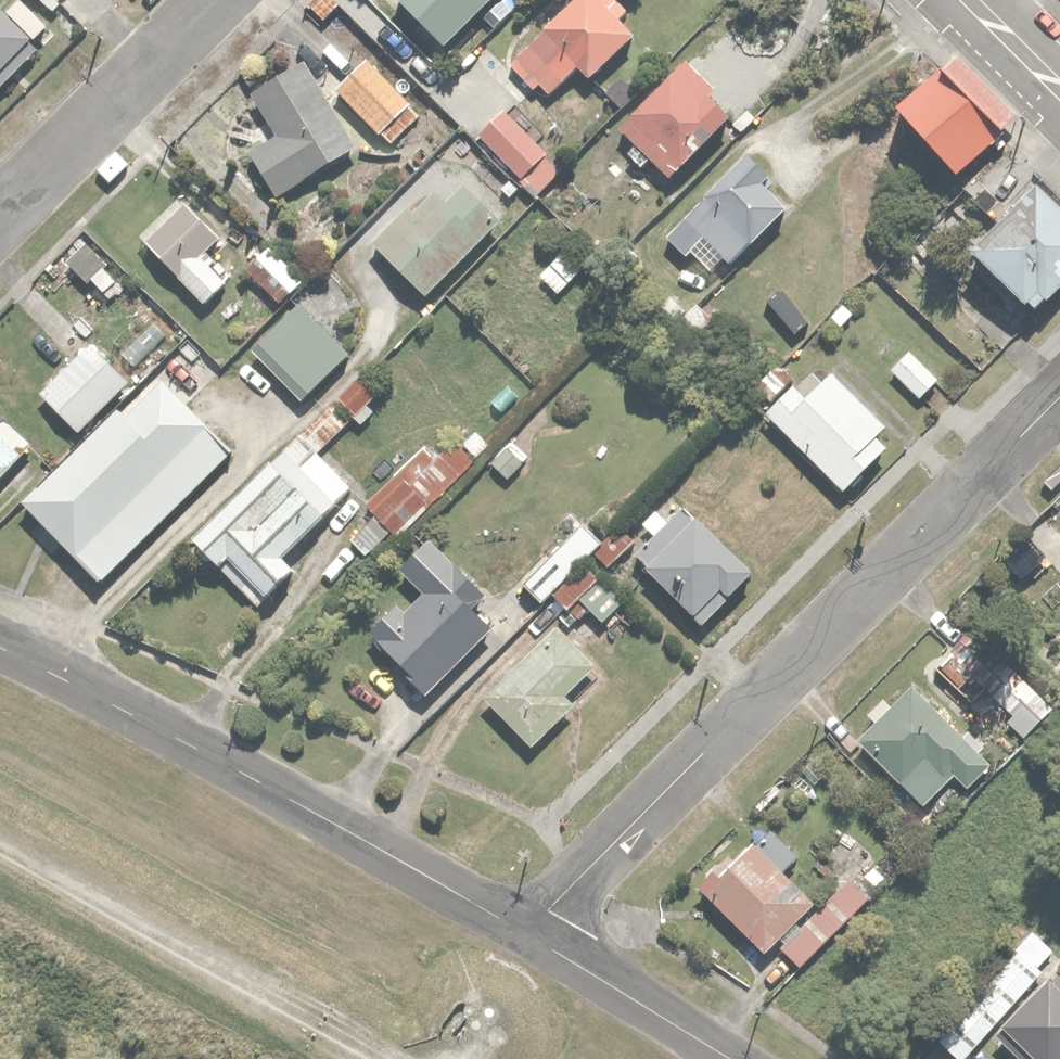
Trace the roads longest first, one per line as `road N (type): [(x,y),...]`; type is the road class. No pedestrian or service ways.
road 1 (residential): [(532,929),(1059,397)]
road 2 (residential): [(0,645),(532,929)]
road 3 (residential): [(0,214),(215,0)]
road 4 (residential): [(532,929),(742,1058)]
road 5 (residential): [(1059,87),(973,0)]

